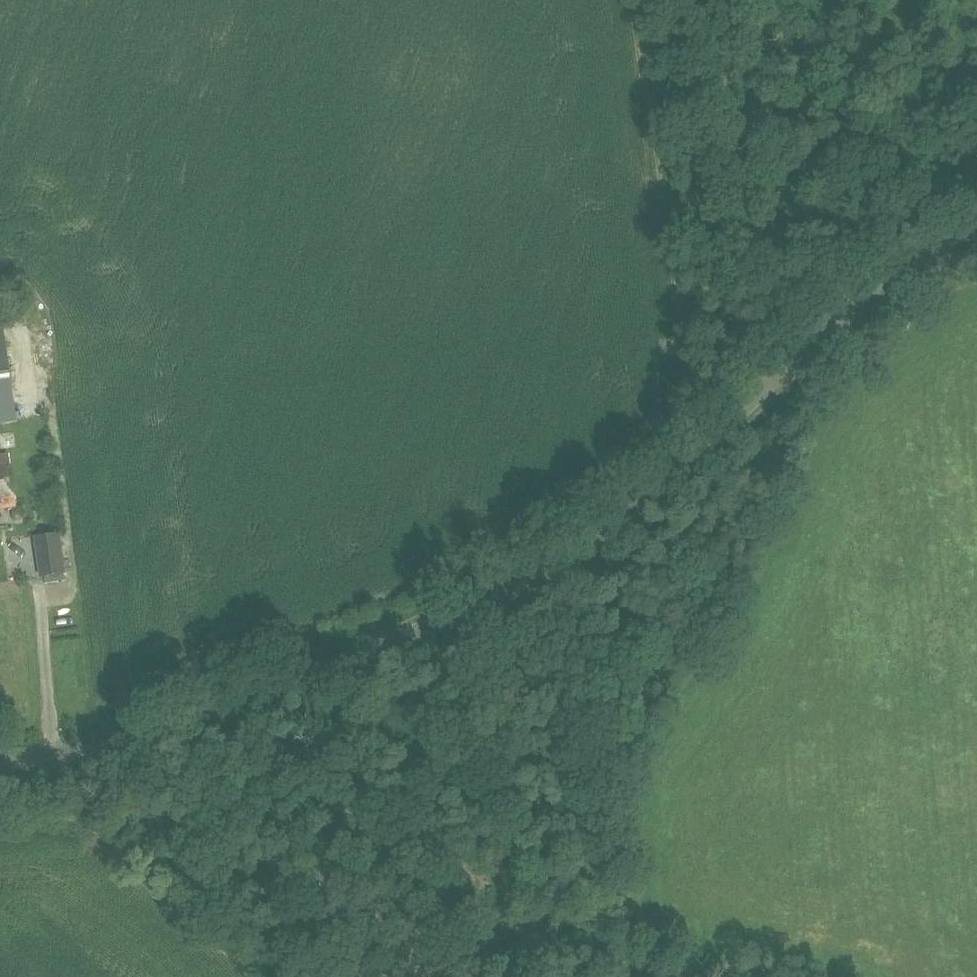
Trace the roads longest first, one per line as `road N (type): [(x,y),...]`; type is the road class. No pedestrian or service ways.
road 1 (unclassified): [(0,764),(57,760),(192,723),(499,600),(645,512),(777,399),(847,322),(922,263),(976,235)]

